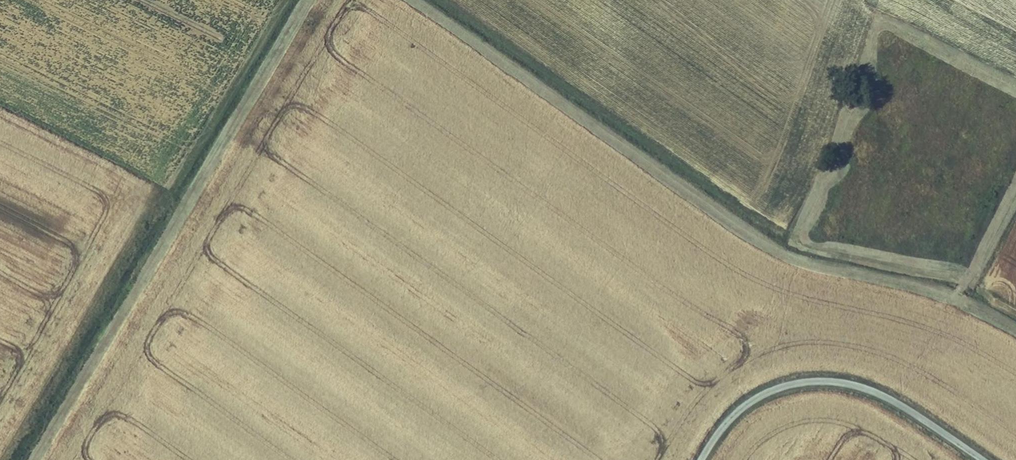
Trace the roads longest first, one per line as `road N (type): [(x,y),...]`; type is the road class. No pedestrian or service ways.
road 1 (unclassified): [(982,459),(886,397),(828,381),(799,382),(748,403),(701,459)]
road 2 (track): [(6,459),(167,195)]

